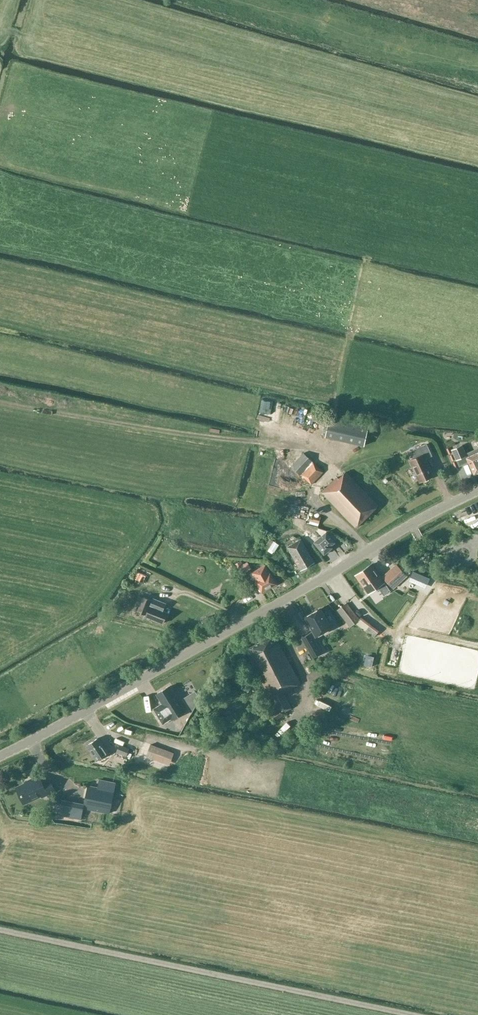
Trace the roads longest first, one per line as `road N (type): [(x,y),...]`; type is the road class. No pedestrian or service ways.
road 1 (tertiary): [(0,755),(477,491)]
road 2 (track): [(0,930),(413,1014)]

